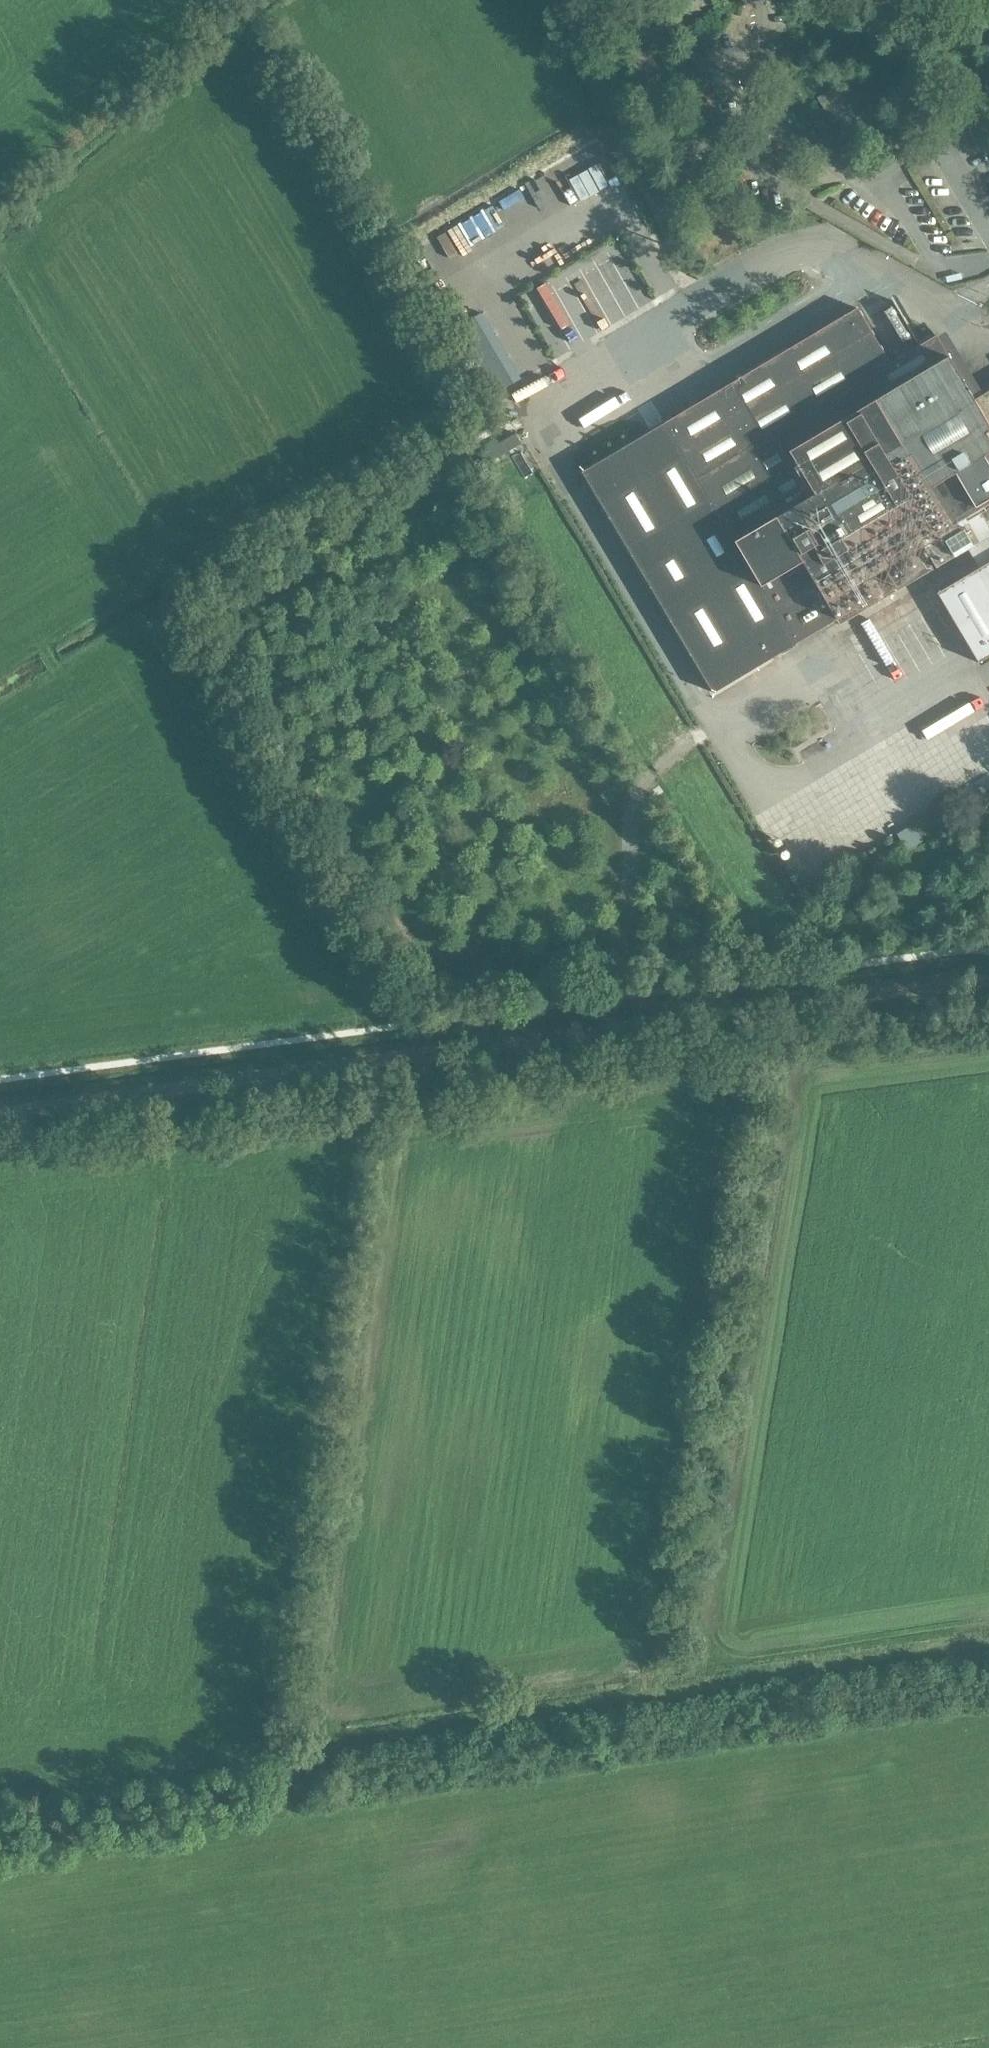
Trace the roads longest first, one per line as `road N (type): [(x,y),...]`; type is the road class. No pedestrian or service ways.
road 1 (track): [(988,977),(0,1112)]
road 2 (track): [(287,1821),(292,1768),(302,1754),(332,1742),(988,1643)]

